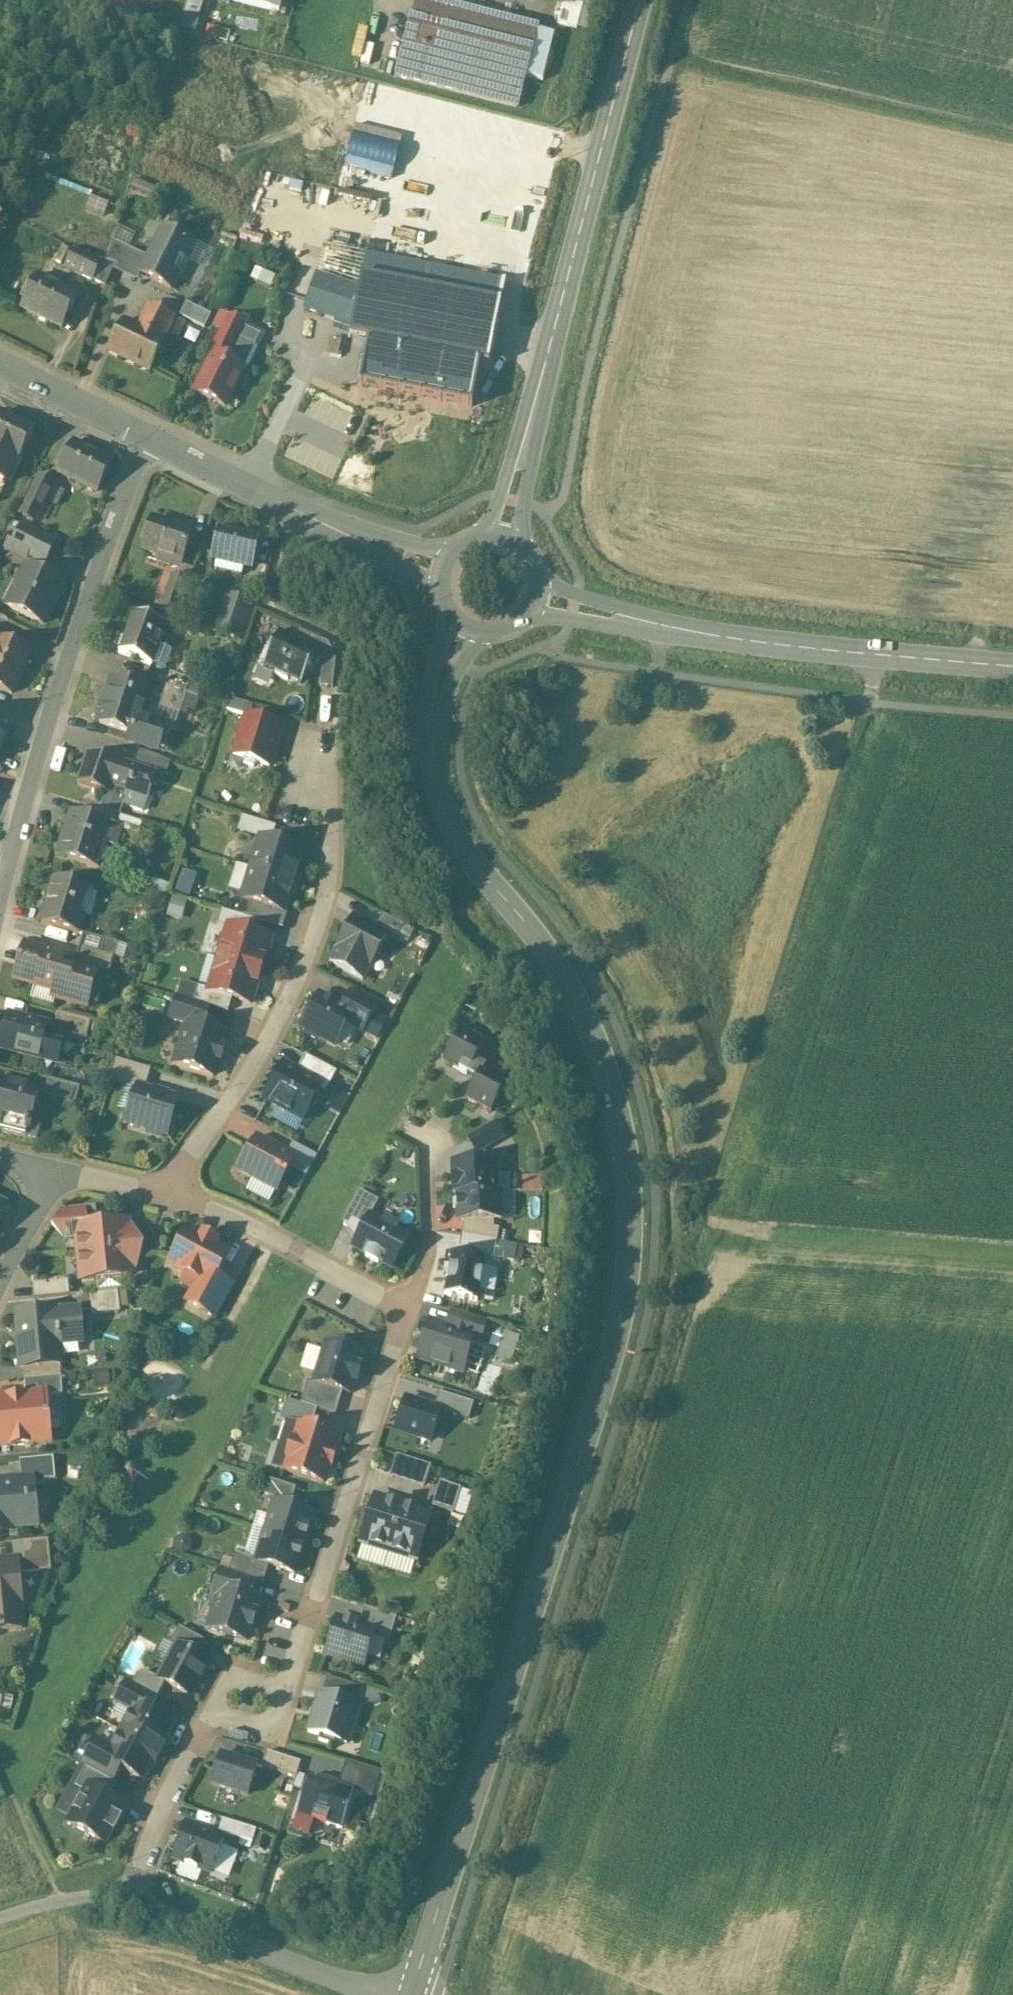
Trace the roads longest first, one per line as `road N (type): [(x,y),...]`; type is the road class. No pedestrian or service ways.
road 1 (secondary): [(412,1994),(613,1350),(630,1234),(617,1109),(593,1039),(550,956),(464,852),(438,792),(434,720),(467,628)]
road 2 (residential): [(171,1196),(265,1233),(408,1309),(285,1689)]
road 3 (tertiary): [(501,533),(640,0)]
road 4 (residential): [(0,903),(82,617),(147,437)]
road 5 (secondary): [(1012,667),(729,639),(538,600)]
road 6 (residential): [(171,1196),(258,1054),(317,926),(330,872),(326,772)]
road 7 (tertiary): [(147,437),(296,511),(441,568)]
road 8 (residential): [(133,1898),(379,1994)]
road 9 (residential): [(212,1714),(170,1792),(133,1898)]
road 10 (tertiary): [(0,363),(147,437)]
road 11 (residential): [(0,1923),(100,1896),(133,1898)]
road 12 (residential): [(48,1170),(40,1205),(0,1289)]
road 13 (residential): [(48,1170),(171,1196)]

